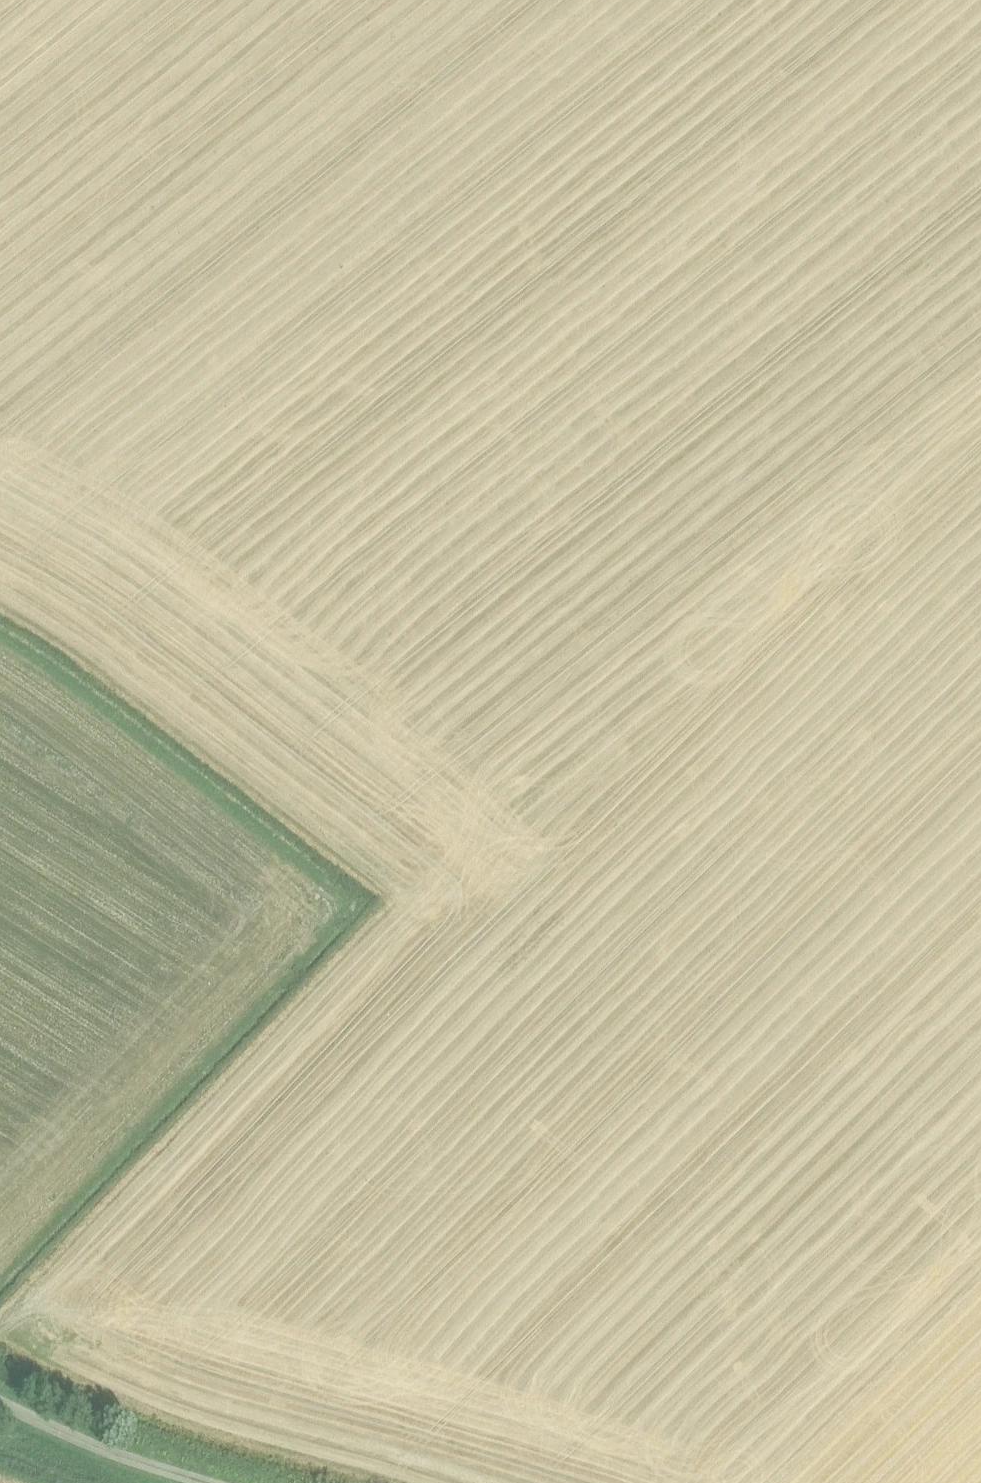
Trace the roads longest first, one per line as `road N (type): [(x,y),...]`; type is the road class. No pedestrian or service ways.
road 1 (unclassified): [(204,1482),(130,1461),(0,1403)]

